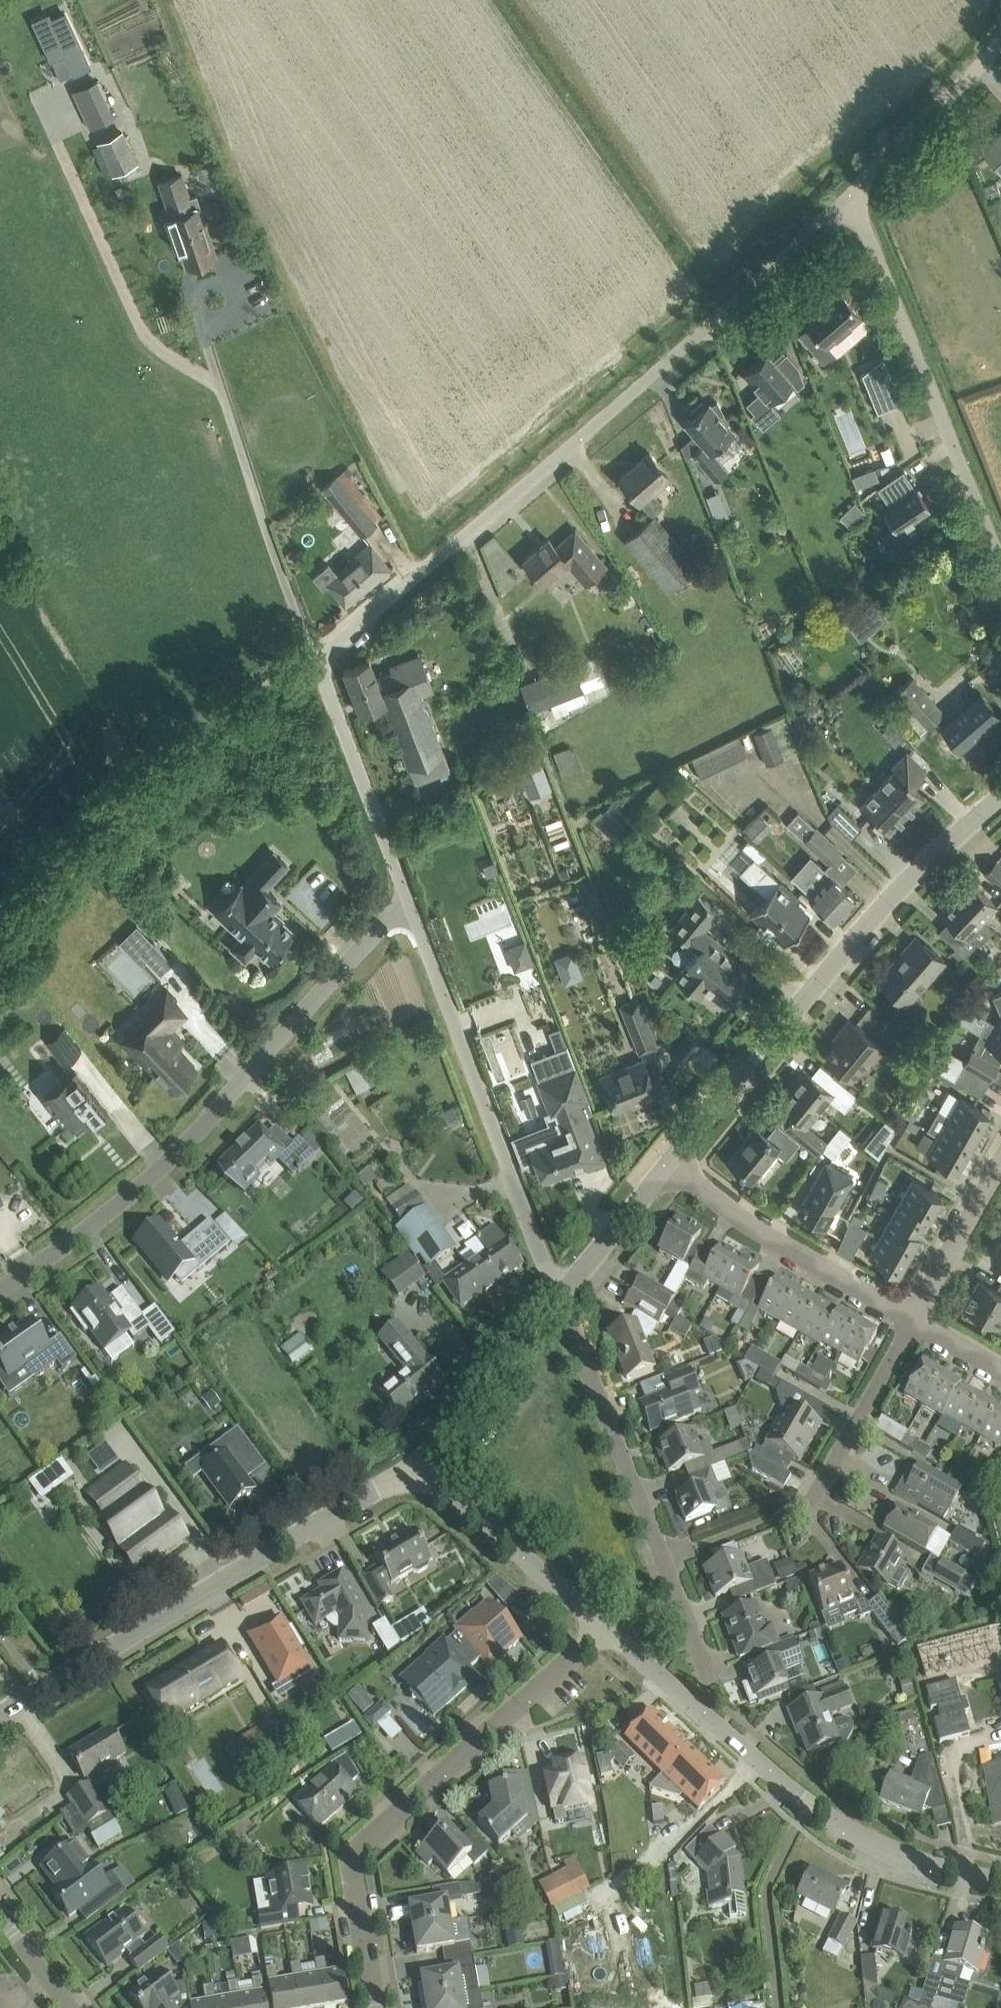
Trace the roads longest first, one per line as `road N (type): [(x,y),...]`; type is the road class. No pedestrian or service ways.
road 1 (unclassified): [(410,905),(329,692),(326,656),(854,195)]
road 2 (residential): [(410,905),(158,1170),(0,1286)]
road 3 (residential): [(375,2007),(352,1855),(605,1628)]
road 4 (unclassified): [(670,1162),(911,879),(1000,798)]
road 5 (unclassified): [(0,1715),(412,1469)]
road 6 (unclassified): [(1000,1879),(871,1841),(809,1803),(605,1628)]
road 7 (track): [(0,941),(109,819),(286,679),(321,666)]
road 8 (unclassified): [(559,1298),(410,905)]
road 9 (residential): [(709,1674),(559,1298)]
road 10 (unclassified): [(1000,562),(854,195)]
road 11 (residential): [(670,1162),(765,1235),(914,1318)]
road 12 (unclassified): [(605,1628),(412,1469)]
road 13 (unclassified): [(412,1469),(559,1298)]
road 14 (residential): [(811,1502),(914,1318)]
road 15 (unclassified): [(854,195),(1000,44)]
road 16 (residential): [(914,1318),(1000,1163)]
road 17 (unclassified): [(559,1298),(670,1162)]

